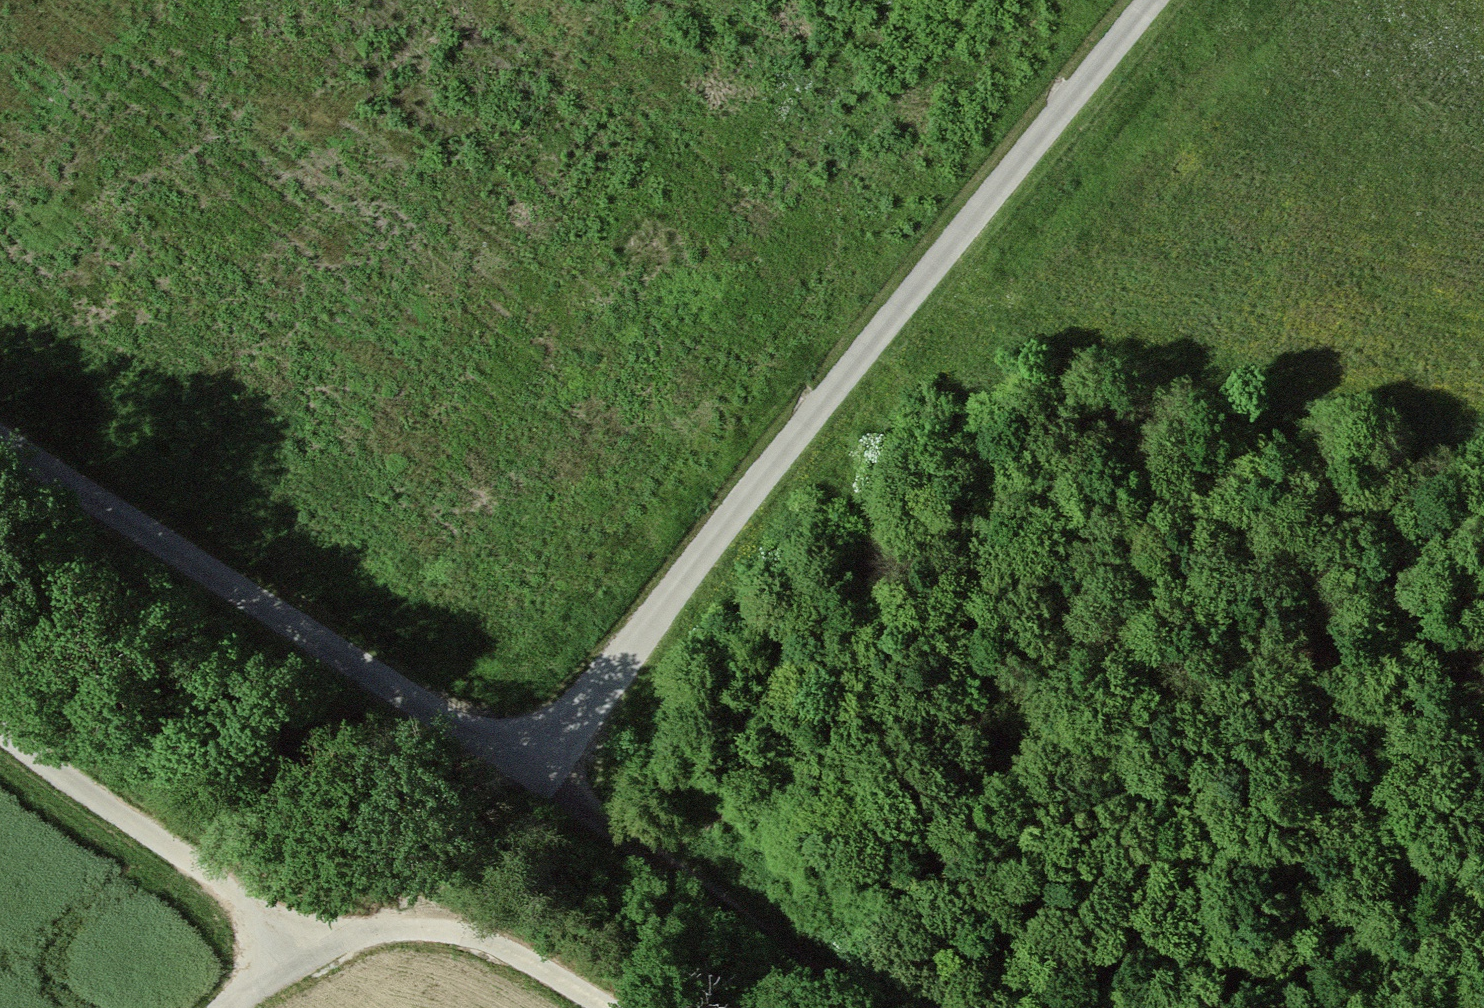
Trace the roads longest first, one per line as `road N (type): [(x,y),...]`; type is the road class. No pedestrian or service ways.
road 1 (motorway): [(0,18),(390,196),(1221,632),(1483,782)]
road 2 (track): [(0,442),(441,721),(496,737),(548,729),(600,689),(1152,0)]
road 3 (motorway): [(1483,627),(866,288),(277,0)]
road 4 (track): [(0,729),(328,949),(231,1007)]
road 5 (track): [(534,734),(564,786),(851,1007)]
road 6 (track): [(328,949),(378,929),(455,932),(508,949),(609,1007)]

